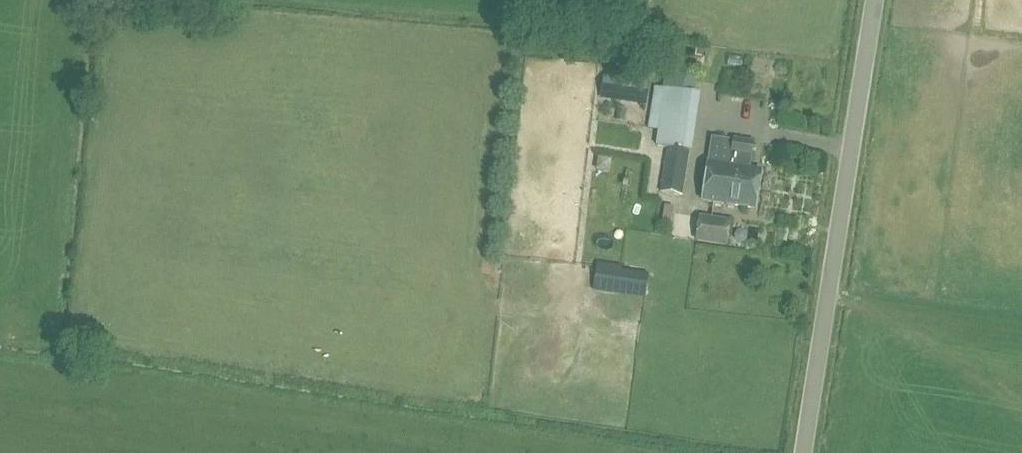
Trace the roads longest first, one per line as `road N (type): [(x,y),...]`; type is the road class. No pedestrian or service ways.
road 1 (unclassified): [(805,452),(875,0)]

